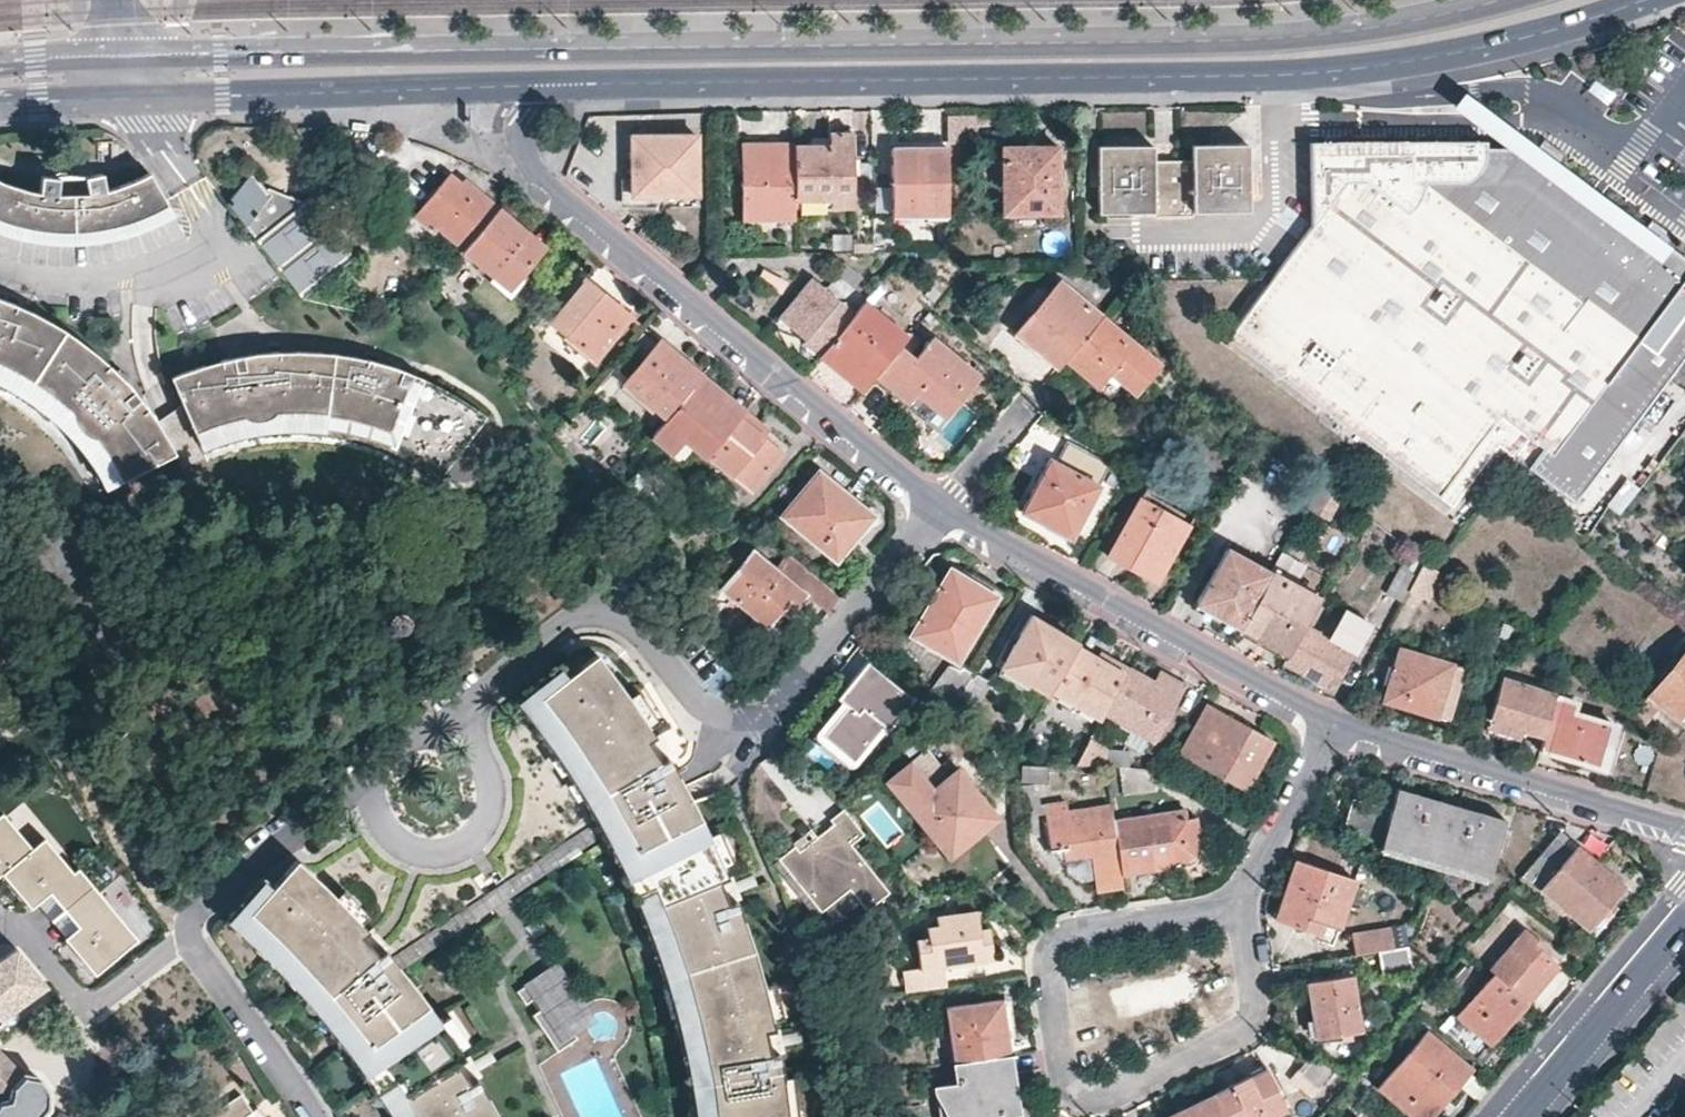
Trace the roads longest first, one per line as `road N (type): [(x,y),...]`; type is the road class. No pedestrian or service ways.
road 1 (primary): [(1506,0),(1422,20),(1284,34),(133,59)]
road 2 (primary): [(543,88),(1370,66),(1498,44),(1649,0)]
road 3 (residential): [(943,500),(561,192),(524,142),(521,122),(543,88)]
road 4 (residential): [(1239,894),(1189,915),(1090,928),(1058,941),(1047,980),(1065,1080),(1092,1102),(1216,1053),(1259,1017)]
road 5 (residential): [(1333,724),(943,500)]
road 6 (primary): [(140,99),(543,88)]
road 7 (residential): [(1684,832),(1333,724)]
road 8 (residential): [(770,710),(943,500)]
road 9 (residential): [(1684,919),(1523,1116)]
road 10 (residential): [(1333,724),(1239,894)]
road 11 (primary): [(0,105),(140,99)]
road 12 (primary): [(133,59),(0,66)]
road 13 (residential): [(1259,1017),(1239,894)]
road 14 (residential): [(943,500),(1026,411)]

